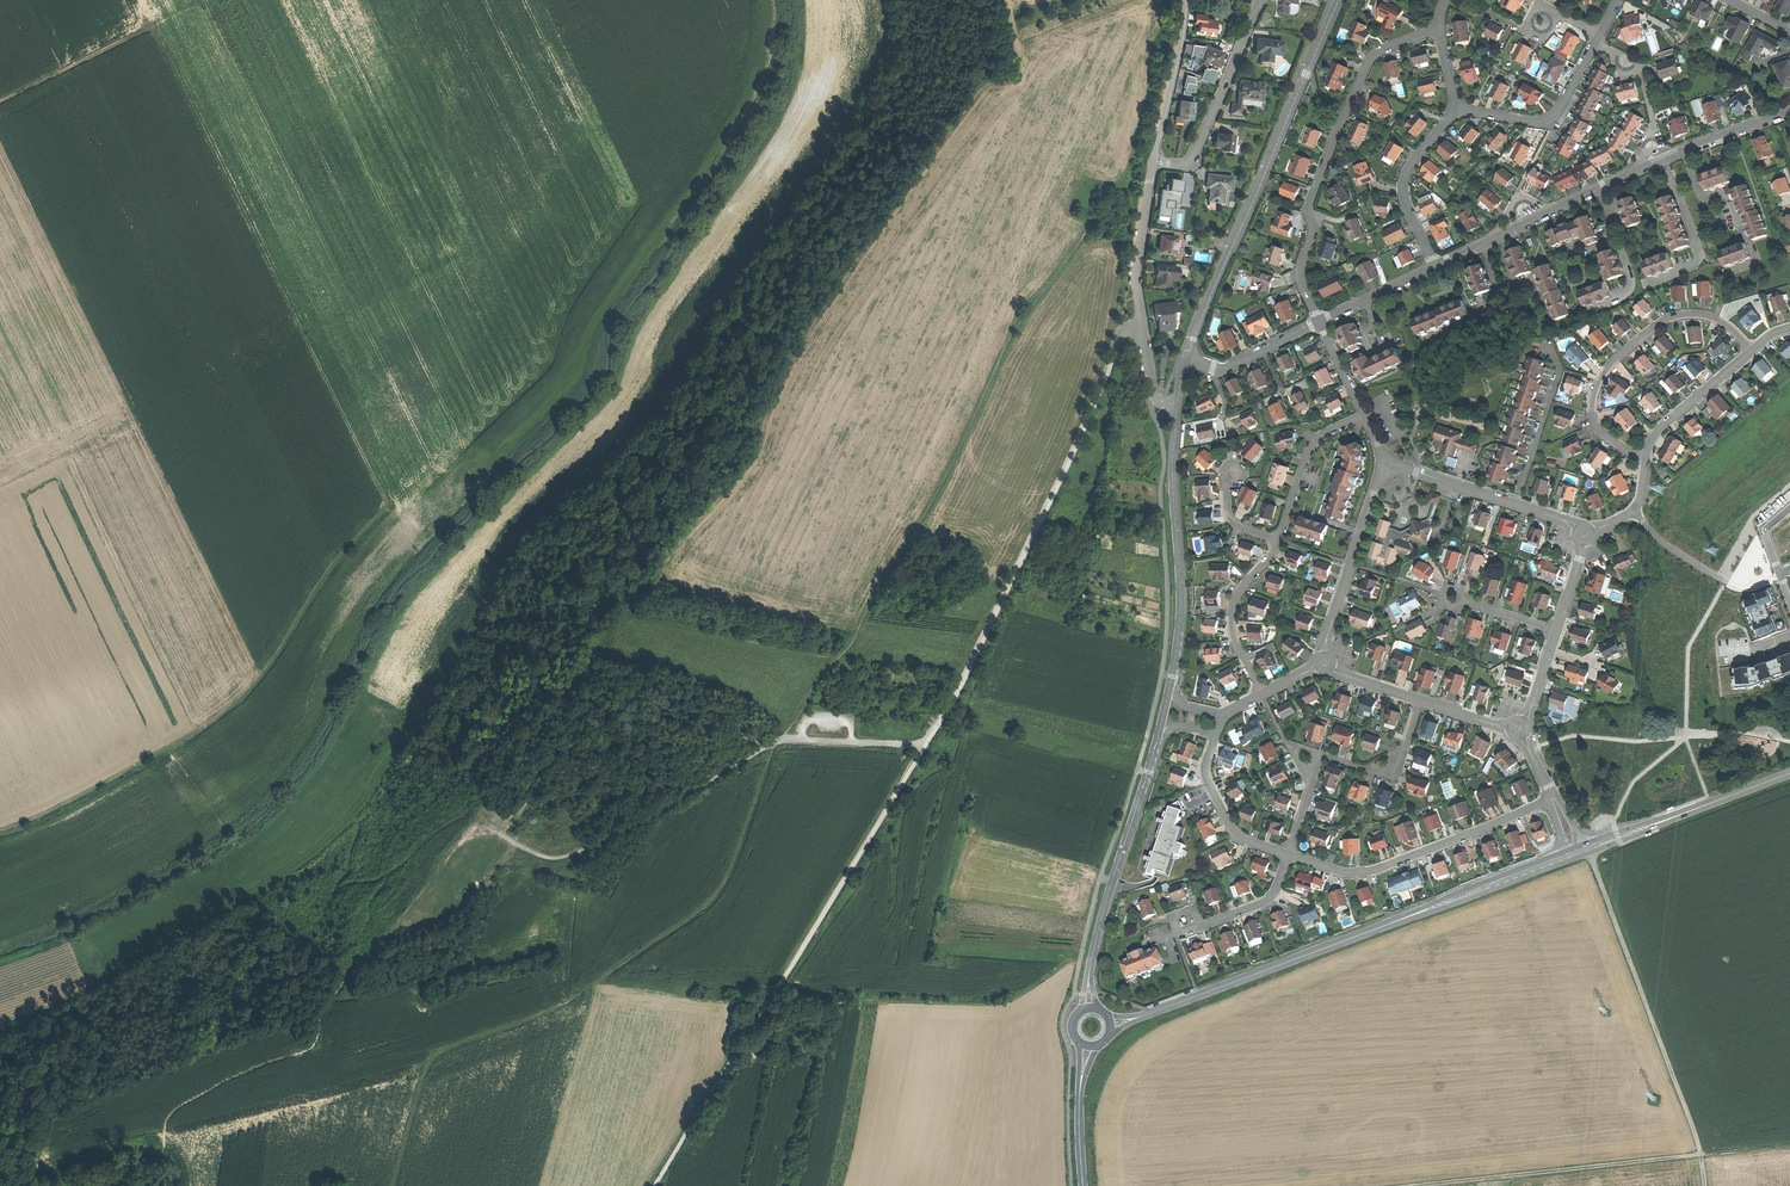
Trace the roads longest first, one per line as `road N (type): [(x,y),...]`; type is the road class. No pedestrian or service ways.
road 1 (track): [(0,1023),(59,1004),(146,957),(307,850),(347,811),(446,695),(513,556),(643,431),(683,376),(874,92),(893,55),(899,0)]
road 2 (track): [(155,25),(385,509),(335,564),(282,649),(236,703),(109,780),(0,829)]
road 3 (track): [(502,835),(526,803),(547,820),(577,826),(676,784),(720,746),(775,744),(715,896),(570,1000),(432,1060),(394,1185)]
road 4 (track): [(1149,181),(1129,189),(1097,225),(1011,339),(940,489),(851,643),(783,739)]
road 5 (track): [(927,743),(783,739),(557,858),(491,829)]
road 6 (tertiary): [(1145,1015),(1567,856)]
road 7 (residential): [(1186,359),(1339,0)]
road 8 (residential): [(1436,266),(1651,163),(1789,113)]
road 9 (track): [(1422,1185),(1789,1145)]
road 10 (track): [(1705,1185),(1697,1138),(1588,848)]
road 11 (residential): [(1319,322),(1301,272),(1313,232),(1310,202),(1338,129),(1372,58),(1440,32)]
road 12 (residential): [(1646,460),(1595,422),(1595,390),(1614,361),(1658,325),(1691,314),(1724,322),(1753,350)]
road 13 (residential): [(1170,687),(1181,612),(1177,409)]
road 14 (residential): [(1552,797),(1375,869),(1337,871),(1290,855)]
road 15 (track): [(526,803),(544,766),(623,702),(681,700),(747,740)]
road 16 (residential): [(1152,160),(1134,273),(1153,396),(1177,409)]
road 17 (residential): [(1088,970),(1153,759)]
road 18 (residential): [(1262,0),(1191,158),(1152,160)]
road 19 (residential): [(1385,462),(1584,534)]
road 20 (residential): [(1324,663),(1385,462)]
road 21 (track): [(143,0),(155,25),(0,102)]
road 22 (residential): [(1454,107),(1549,118),(1596,43)]
road 23 (residential): [(1436,266),(1403,184),(1454,107)]
road 24 (residential): [(1280,540),(1232,614),(1234,639),(1261,696)]
road 25 (residential): [(1290,855),(1243,838),(1229,823),(1207,777),(1216,736)]
road 26 (residential): [(1185,0),(1152,160)]
road 27 (residential): [(1363,414),(1313,441),(1280,540)]
road 28 (track): [(561,750),(584,761),(604,758),(659,735),(711,752)]
road 29 (tertiary): [(1642,829),(1789,775)]
road 30 (residential): [(1753,350),(1662,427),(1646,460)]
road 31 (residential): [(1419,700),(1395,773),(1321,755)]
road 32 (residential): [(1186,359),(1225,369),(1319,322)]
road 33 (residential): [(1290,855),(1262,904),(1192,929),(1189,920)]
road 34 (residential): [(1319,322),(1436,266)]

